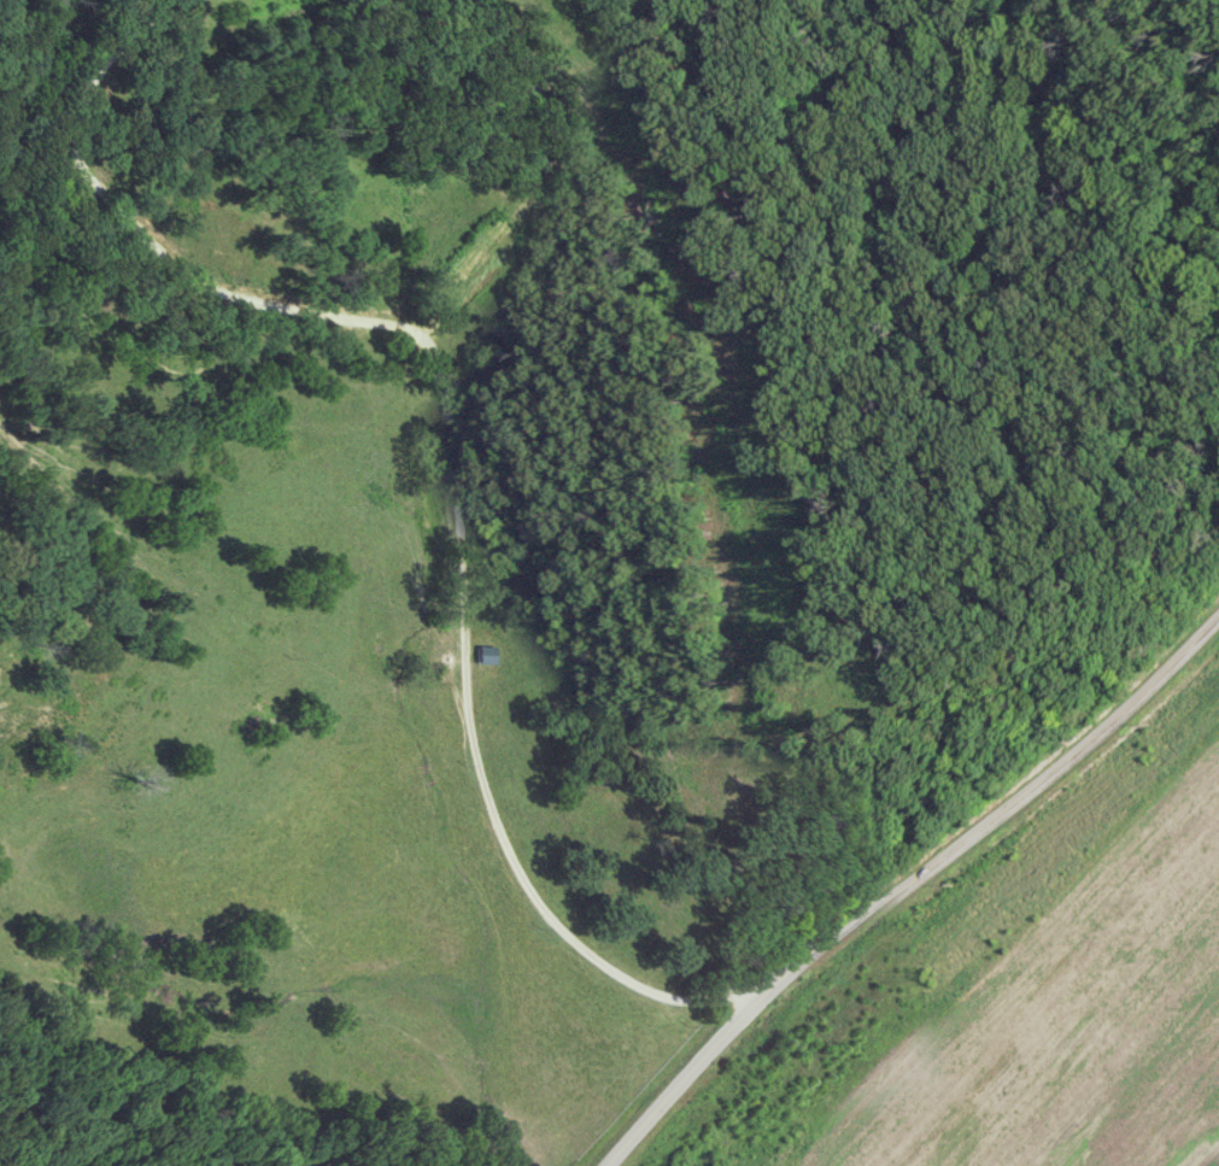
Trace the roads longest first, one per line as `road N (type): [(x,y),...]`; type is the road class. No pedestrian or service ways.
road 1 (tertiary): [(600,1165),(762,980),(1218,593)]

